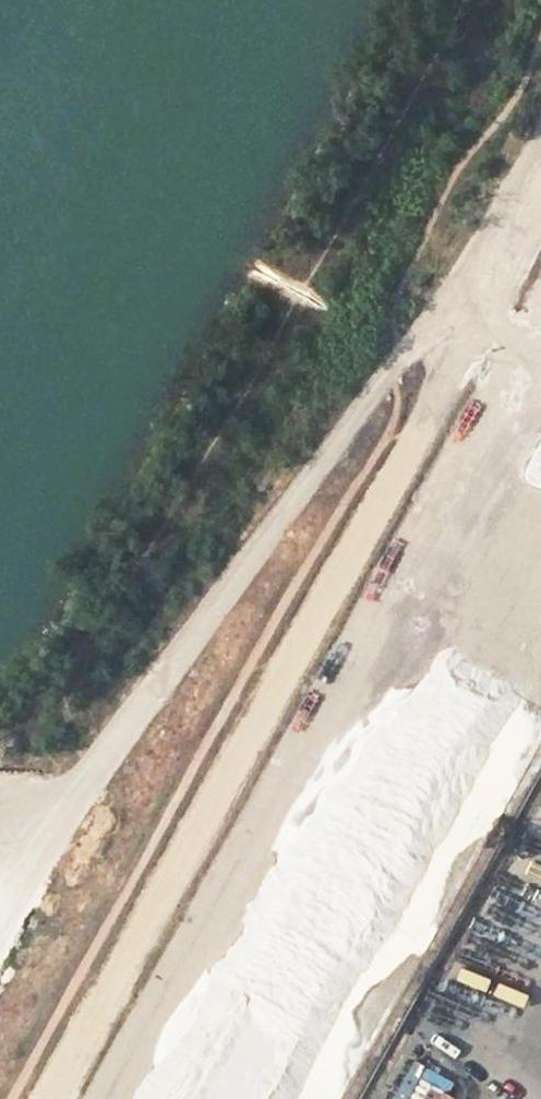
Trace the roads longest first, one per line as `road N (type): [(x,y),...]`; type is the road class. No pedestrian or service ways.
road 1 (track): [(53,1098),(540,208)]
road 2 (track): [(0,817),(15,816),(63,697),(459,0)]
road 3 (track): [(15,816),(107,768),(393,360),(434,331),(478,324)]

